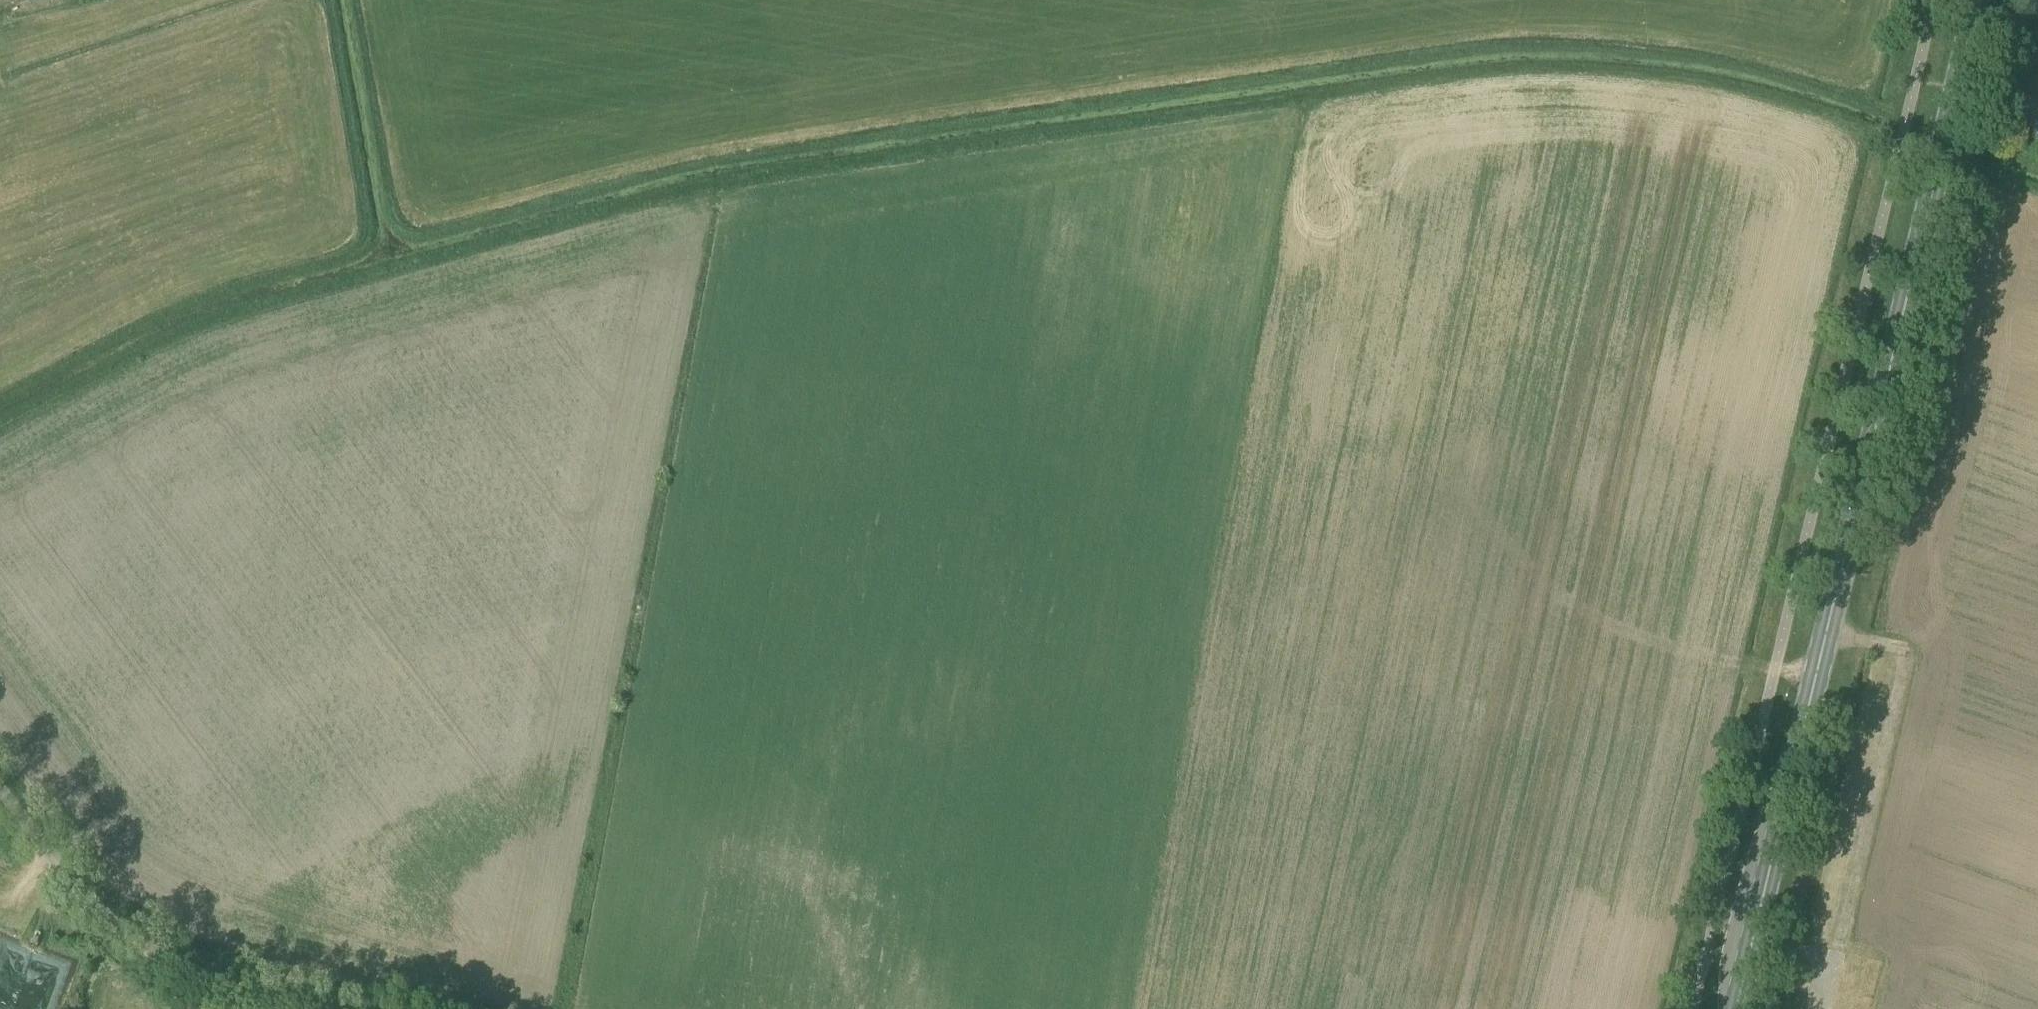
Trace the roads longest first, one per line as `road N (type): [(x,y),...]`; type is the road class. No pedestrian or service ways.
road 1 (primary): [(1736,1008),(1974,0)]
road 2 (unclassified): [(300,1008),(190,975),(147,951),(97,911),(0,789)]

